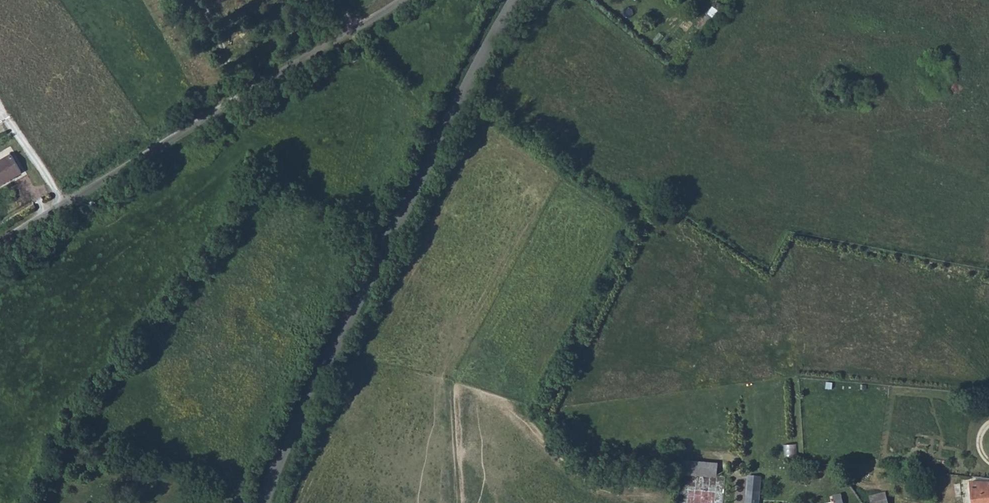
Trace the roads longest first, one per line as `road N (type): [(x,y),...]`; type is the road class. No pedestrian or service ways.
road 1 (tertiary): [(264,502),(298,418),(518,0)]
road 2 (residential): [(399,0),(0,241)]

